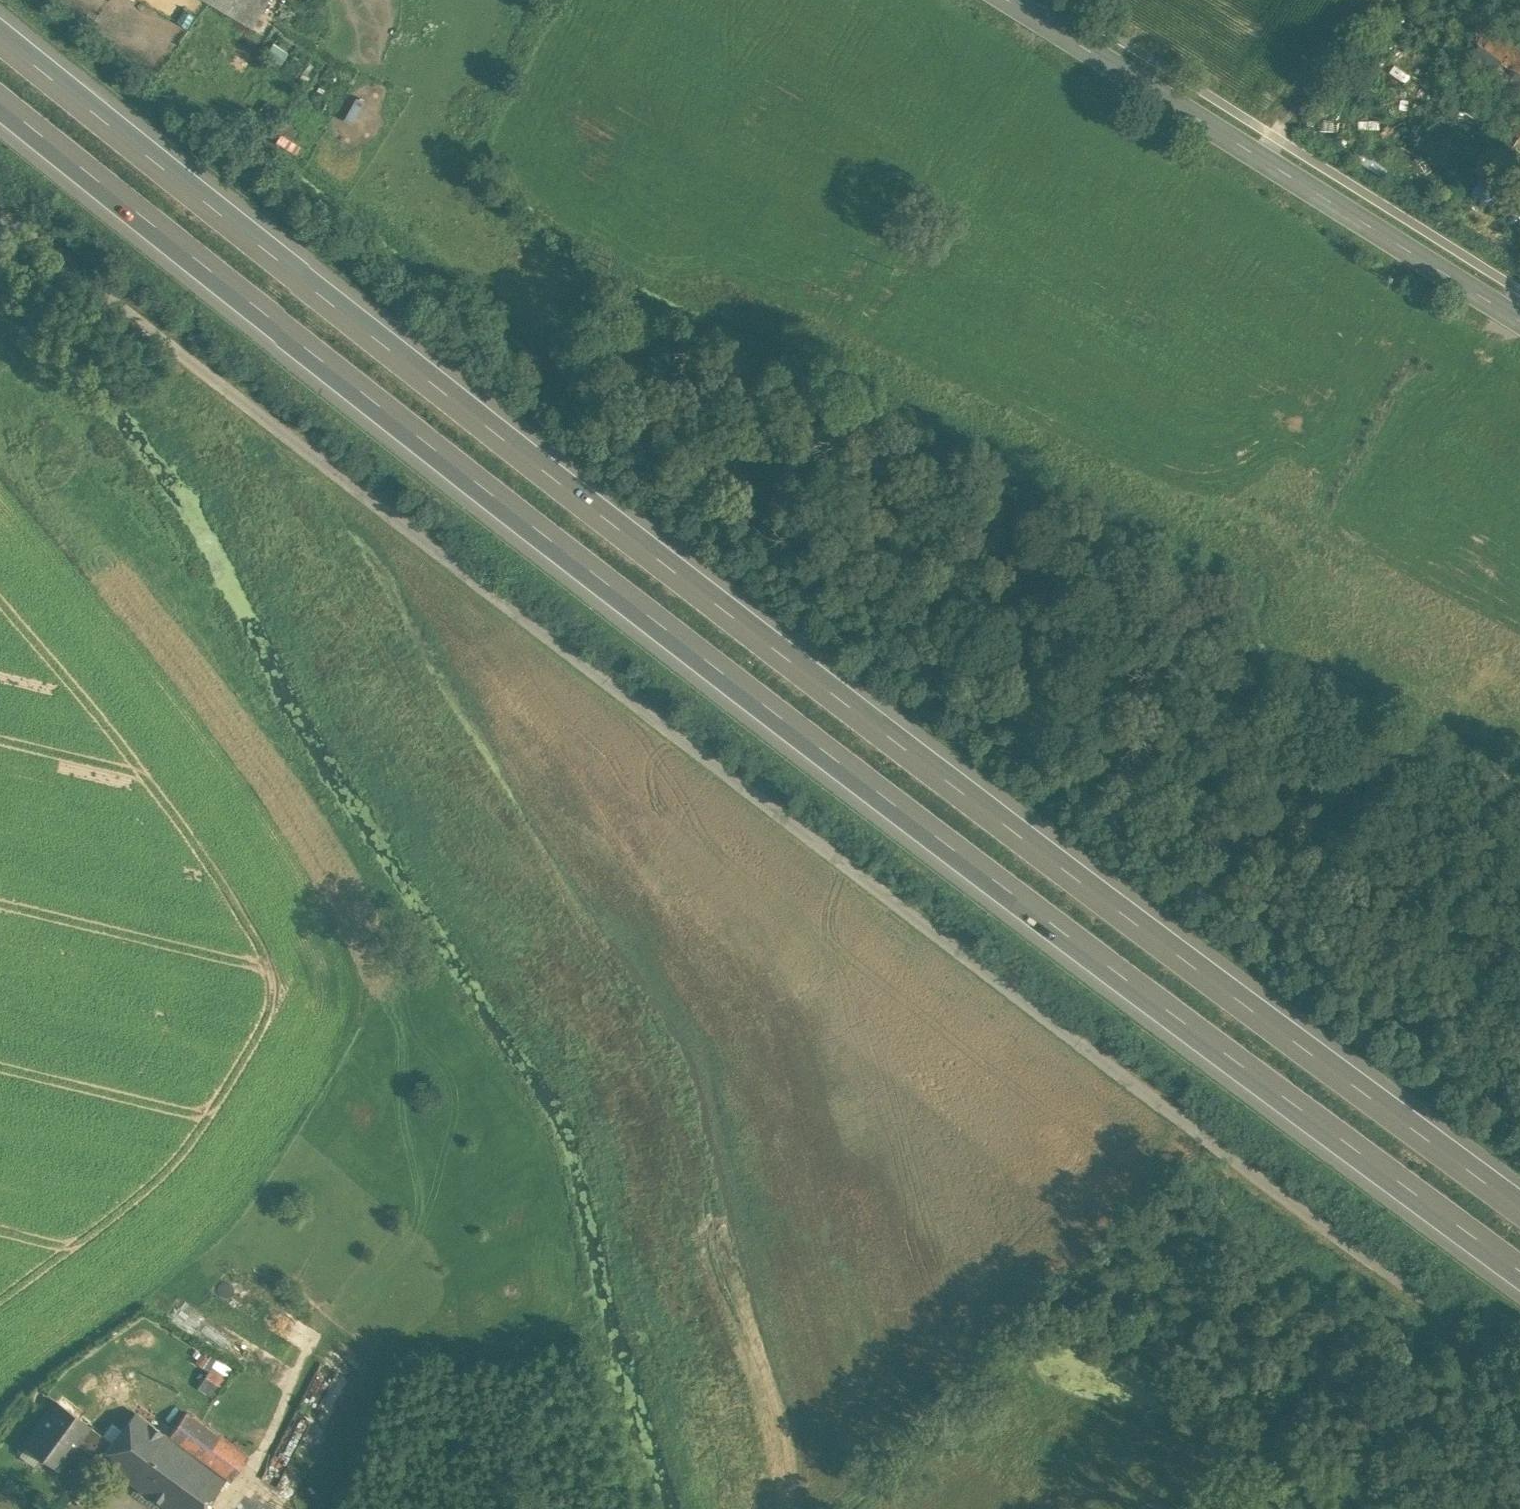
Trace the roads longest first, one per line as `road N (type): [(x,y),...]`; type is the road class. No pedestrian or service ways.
road 1 (unclassified): [(0,218),(1393,1281),(1434,1314),(1519,1418)]
road 2 (motorway): [(0,96),(917,820),(1519,1264)]
road 3 (motorway): [(1519,1201),(1068,869),(0,37)]
road 4 (secondary): [(1519,315),(1013,0)]
road 5 (track): [(1264,156),(1352,0)]

